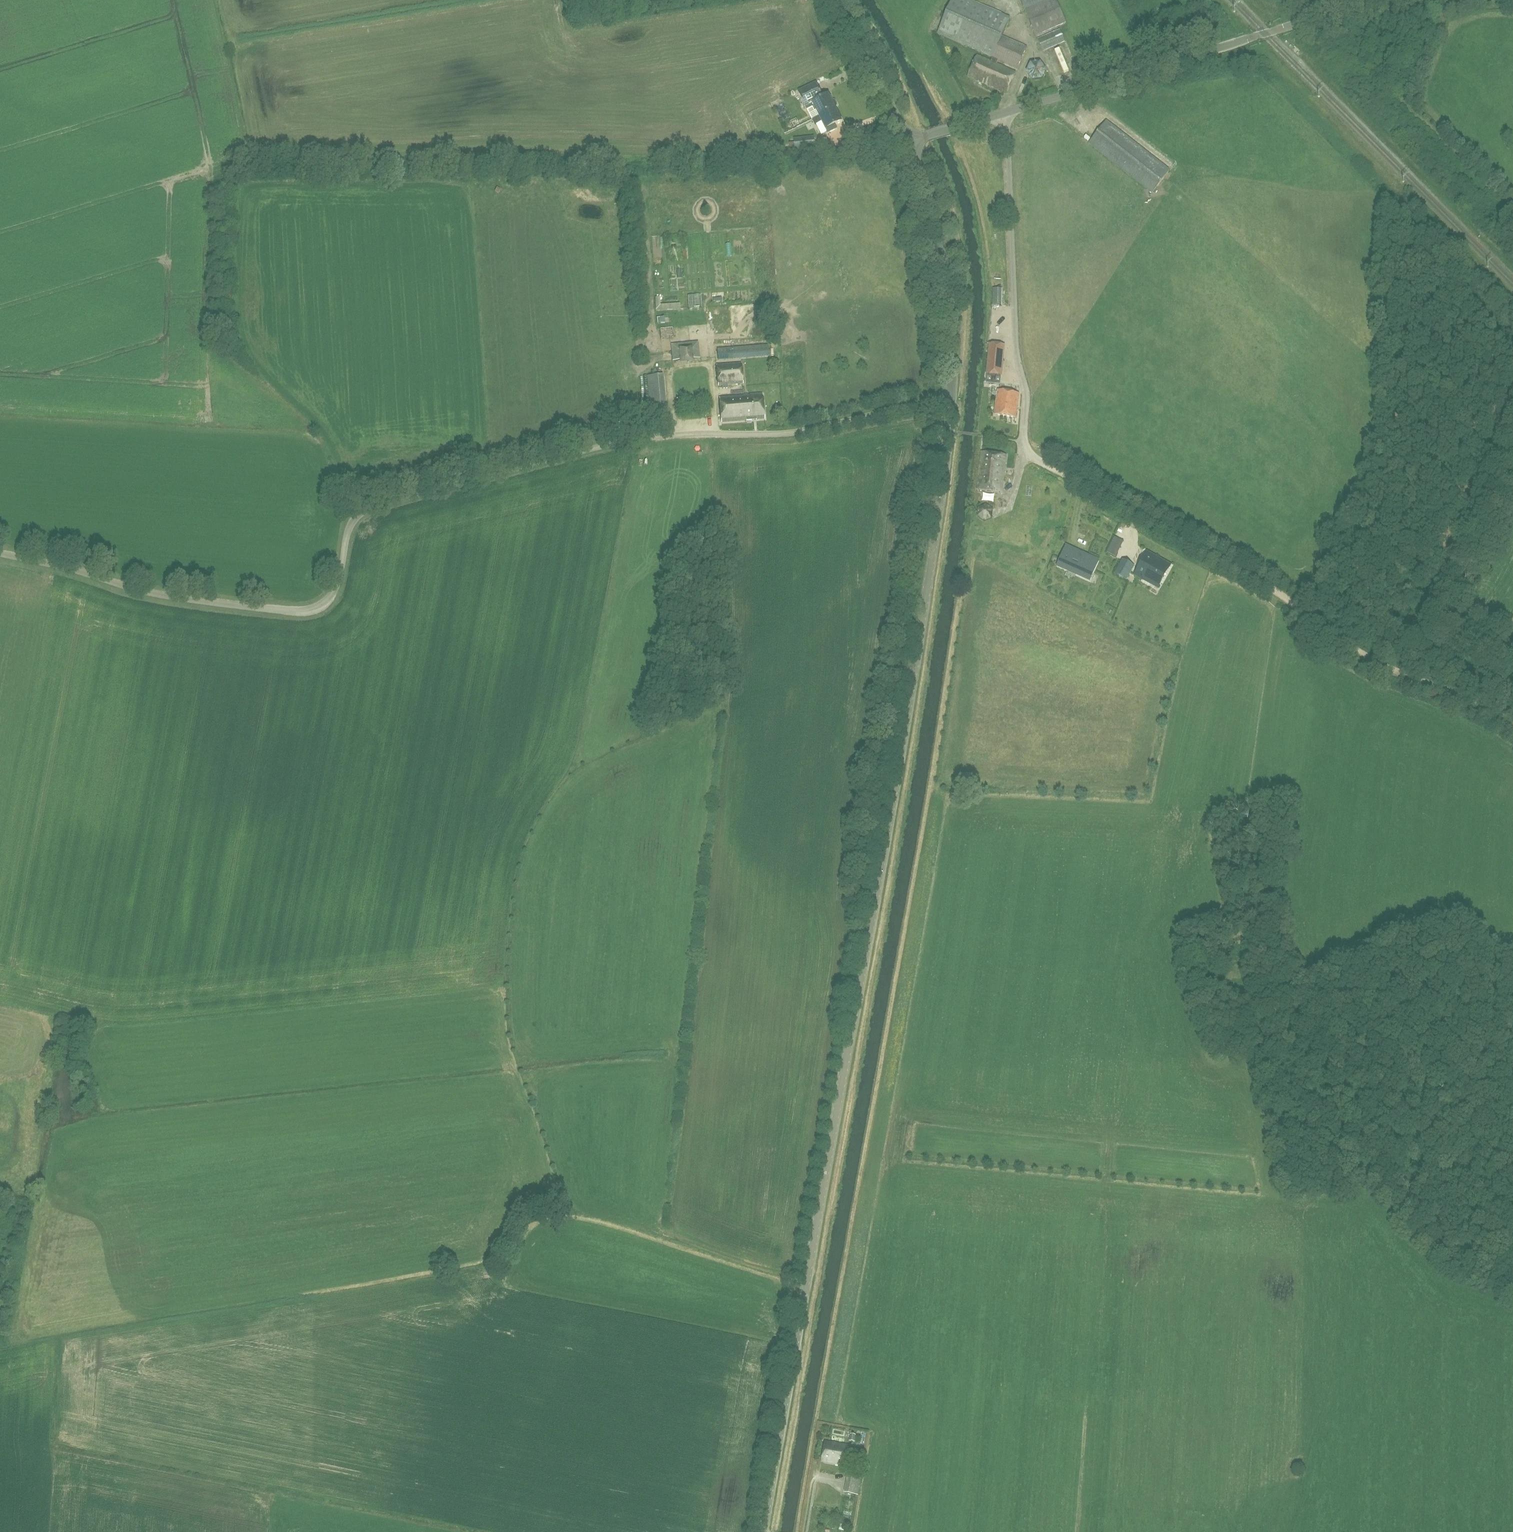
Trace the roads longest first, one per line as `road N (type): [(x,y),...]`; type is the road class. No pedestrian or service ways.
road 1 (tertiary): [(767,1531),(947,454),(952,306),(937,221),(908,141)]
road 2 (track): [(1047,464),(1261,581),(1355,648),(1512,723)]
road 3 (unclassified): [(1372,0),(1007,112)]
road 4 (unclassified): [(1047,464),(1024,448),(1007,112)]
road 5 (tertiary): [(908,141),(835,0)]

